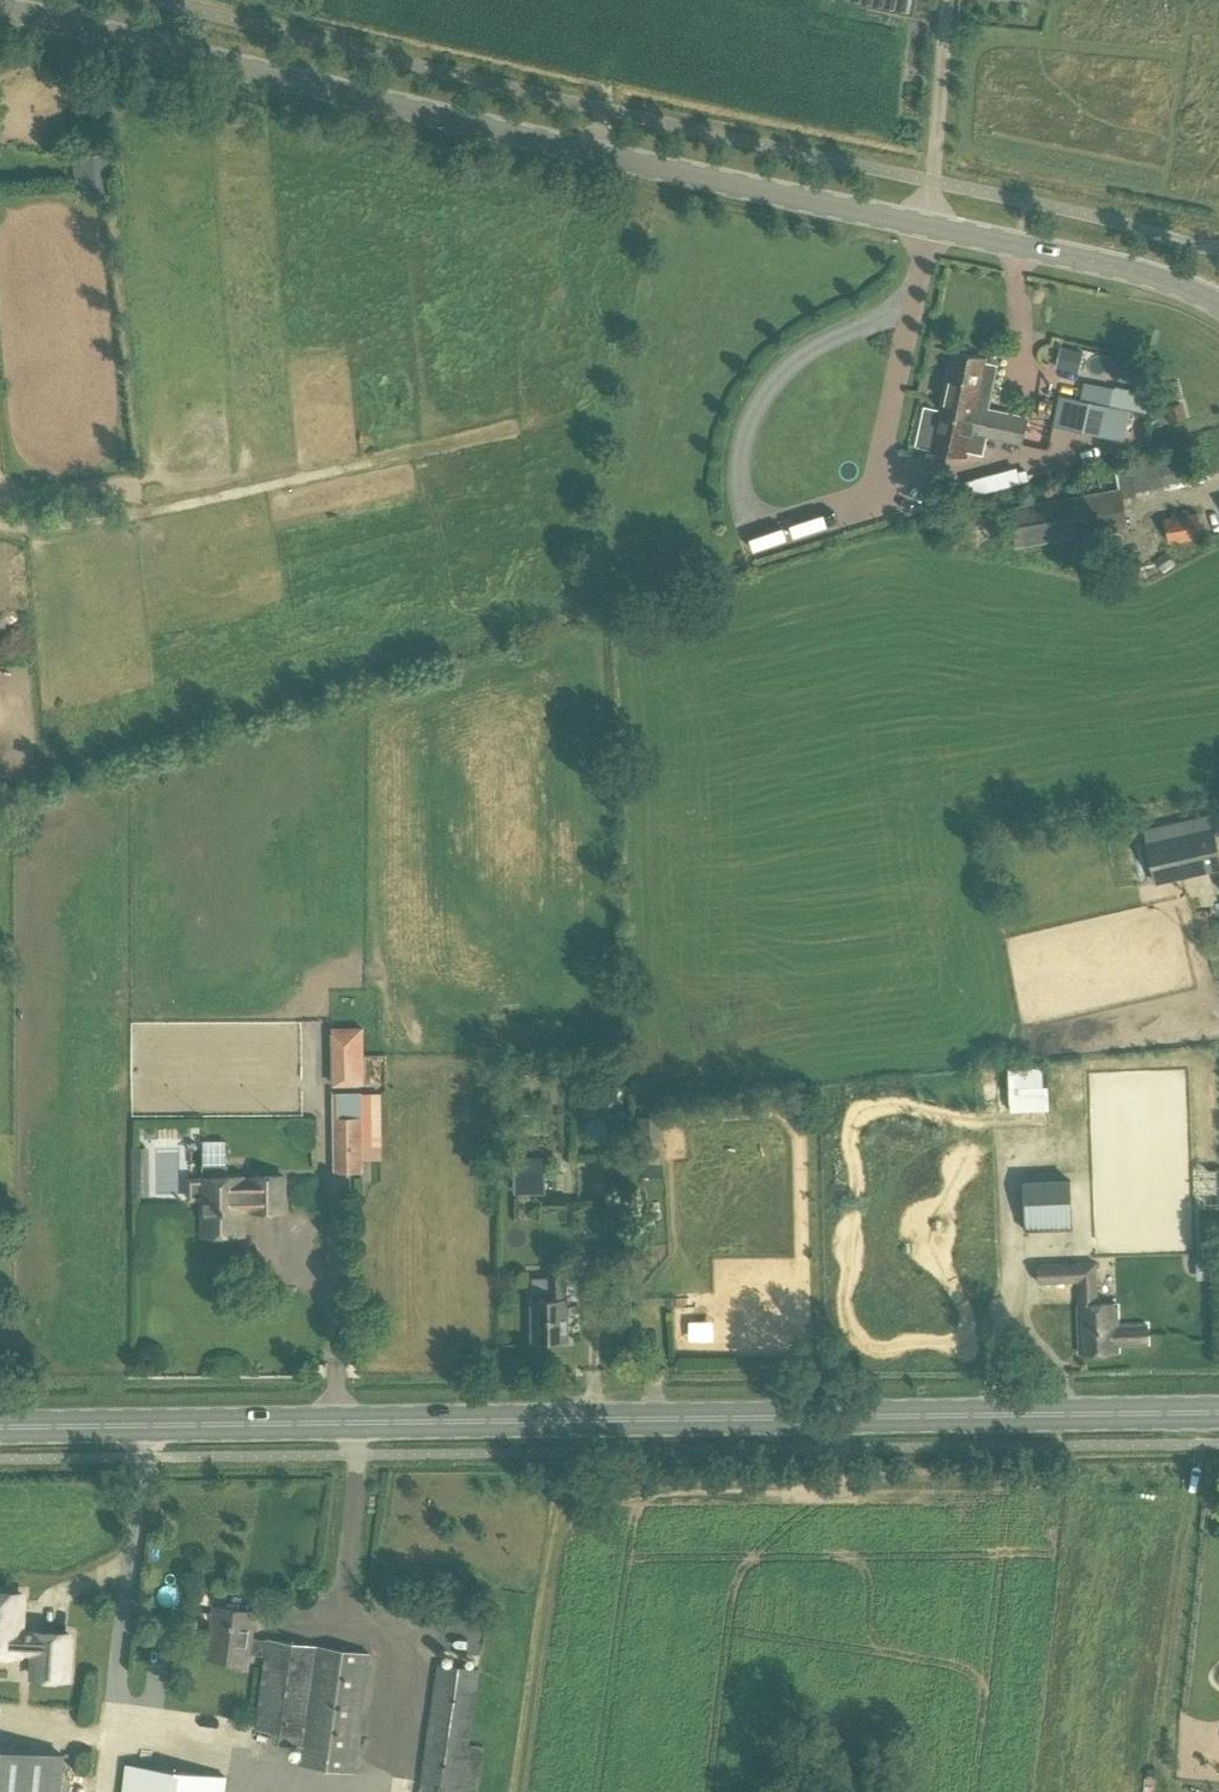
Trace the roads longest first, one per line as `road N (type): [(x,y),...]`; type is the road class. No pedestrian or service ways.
road 1 (secondary): [(1218,303),(1104,263),(706,179),(0,8)]
road 2 (primary): [(0,1430),(1218,1413)]

